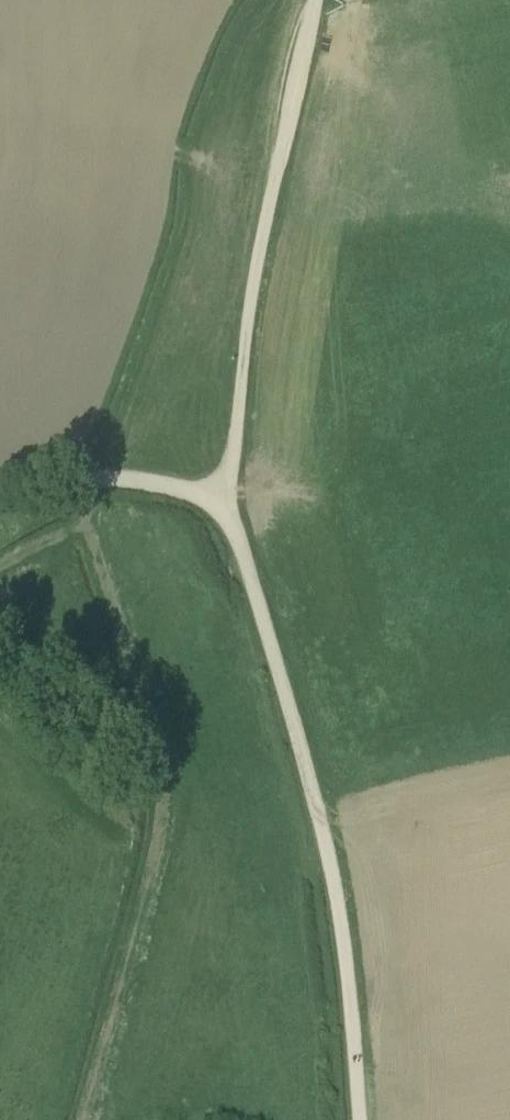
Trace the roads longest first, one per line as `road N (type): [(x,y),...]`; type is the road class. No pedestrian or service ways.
road 1 (track): [(93,481),(83,527),(135,681),(159,785),(147,884),(80,1119)]
road 2 (track): [(216,506),(234,533),(328,852),(360,1119)]
road 3 (track): [(319,0),(266,213),(233,473),(216,506)]
road 4 (track): [(216,506),(167,486),(110,481),(49,481),(0,496)]

